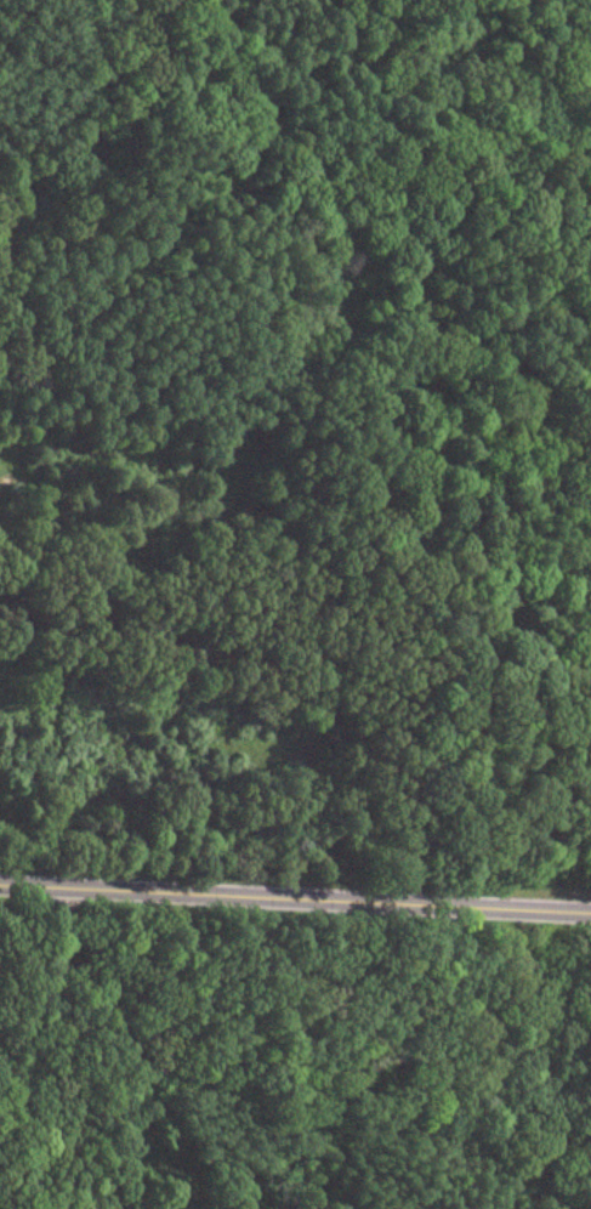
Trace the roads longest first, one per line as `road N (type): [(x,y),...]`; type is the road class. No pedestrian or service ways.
road 1 (tertiary): [(590,913),(0,887)]

